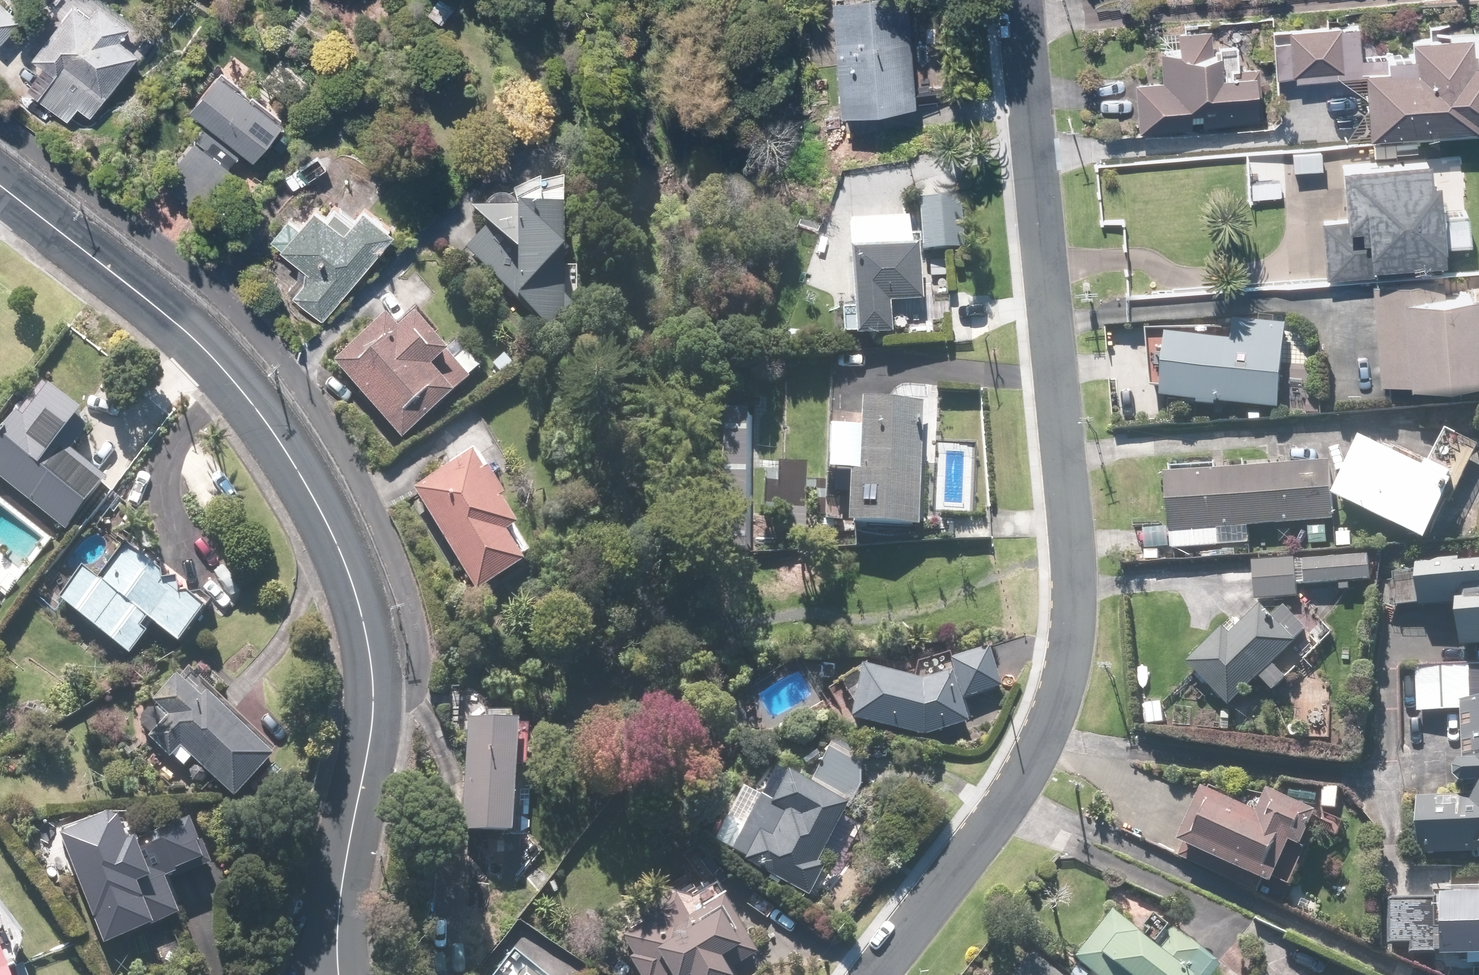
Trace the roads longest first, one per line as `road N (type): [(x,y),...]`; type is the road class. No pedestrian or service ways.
road 1 (residential): [(870,974),(1007,803),(1055,703),(1070,634),(1072,540),(1018,0)]
road 2 (residential): [(0,187),(179,326),(265,418),(345,566),(372,696),(332,932),(336,974)]

